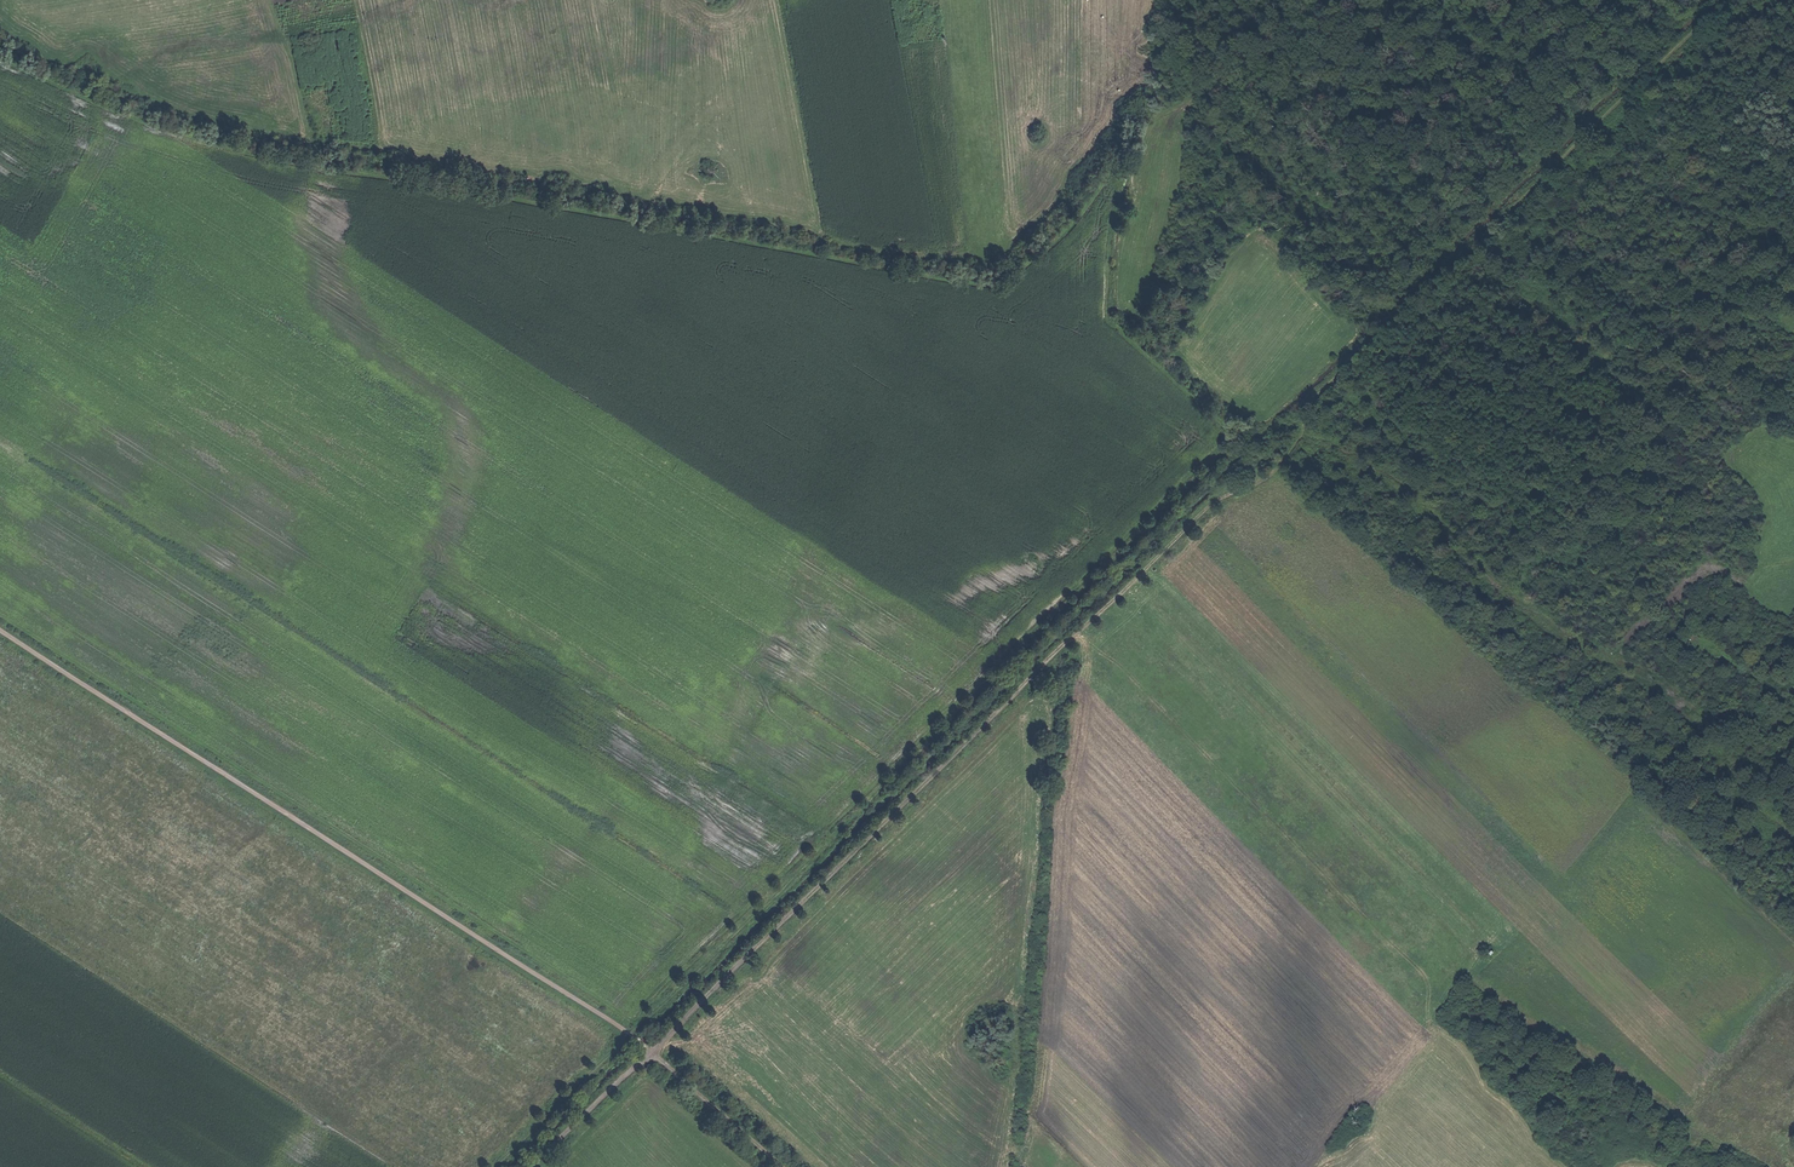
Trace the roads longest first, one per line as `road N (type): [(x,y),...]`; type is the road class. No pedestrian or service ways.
road 1 (track): [(1726,0),(1307,407),(1289,456),(1268,479),(1205,511),(531,1166)]
road 2 (track): [(0,630),(609,1020),(779,1166)]

